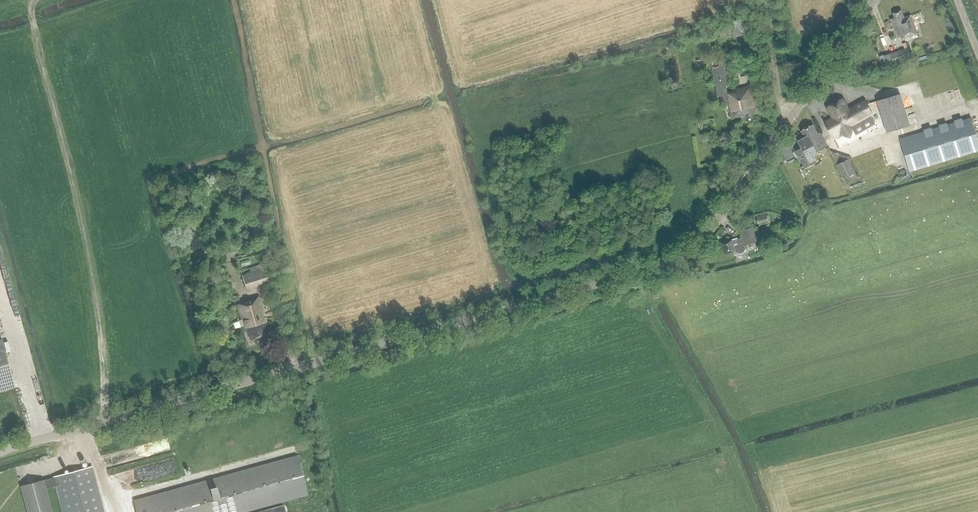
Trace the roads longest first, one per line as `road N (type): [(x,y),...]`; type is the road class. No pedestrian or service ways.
road 1 (tertiary): [(0,451),(683,256),(871,0)]

